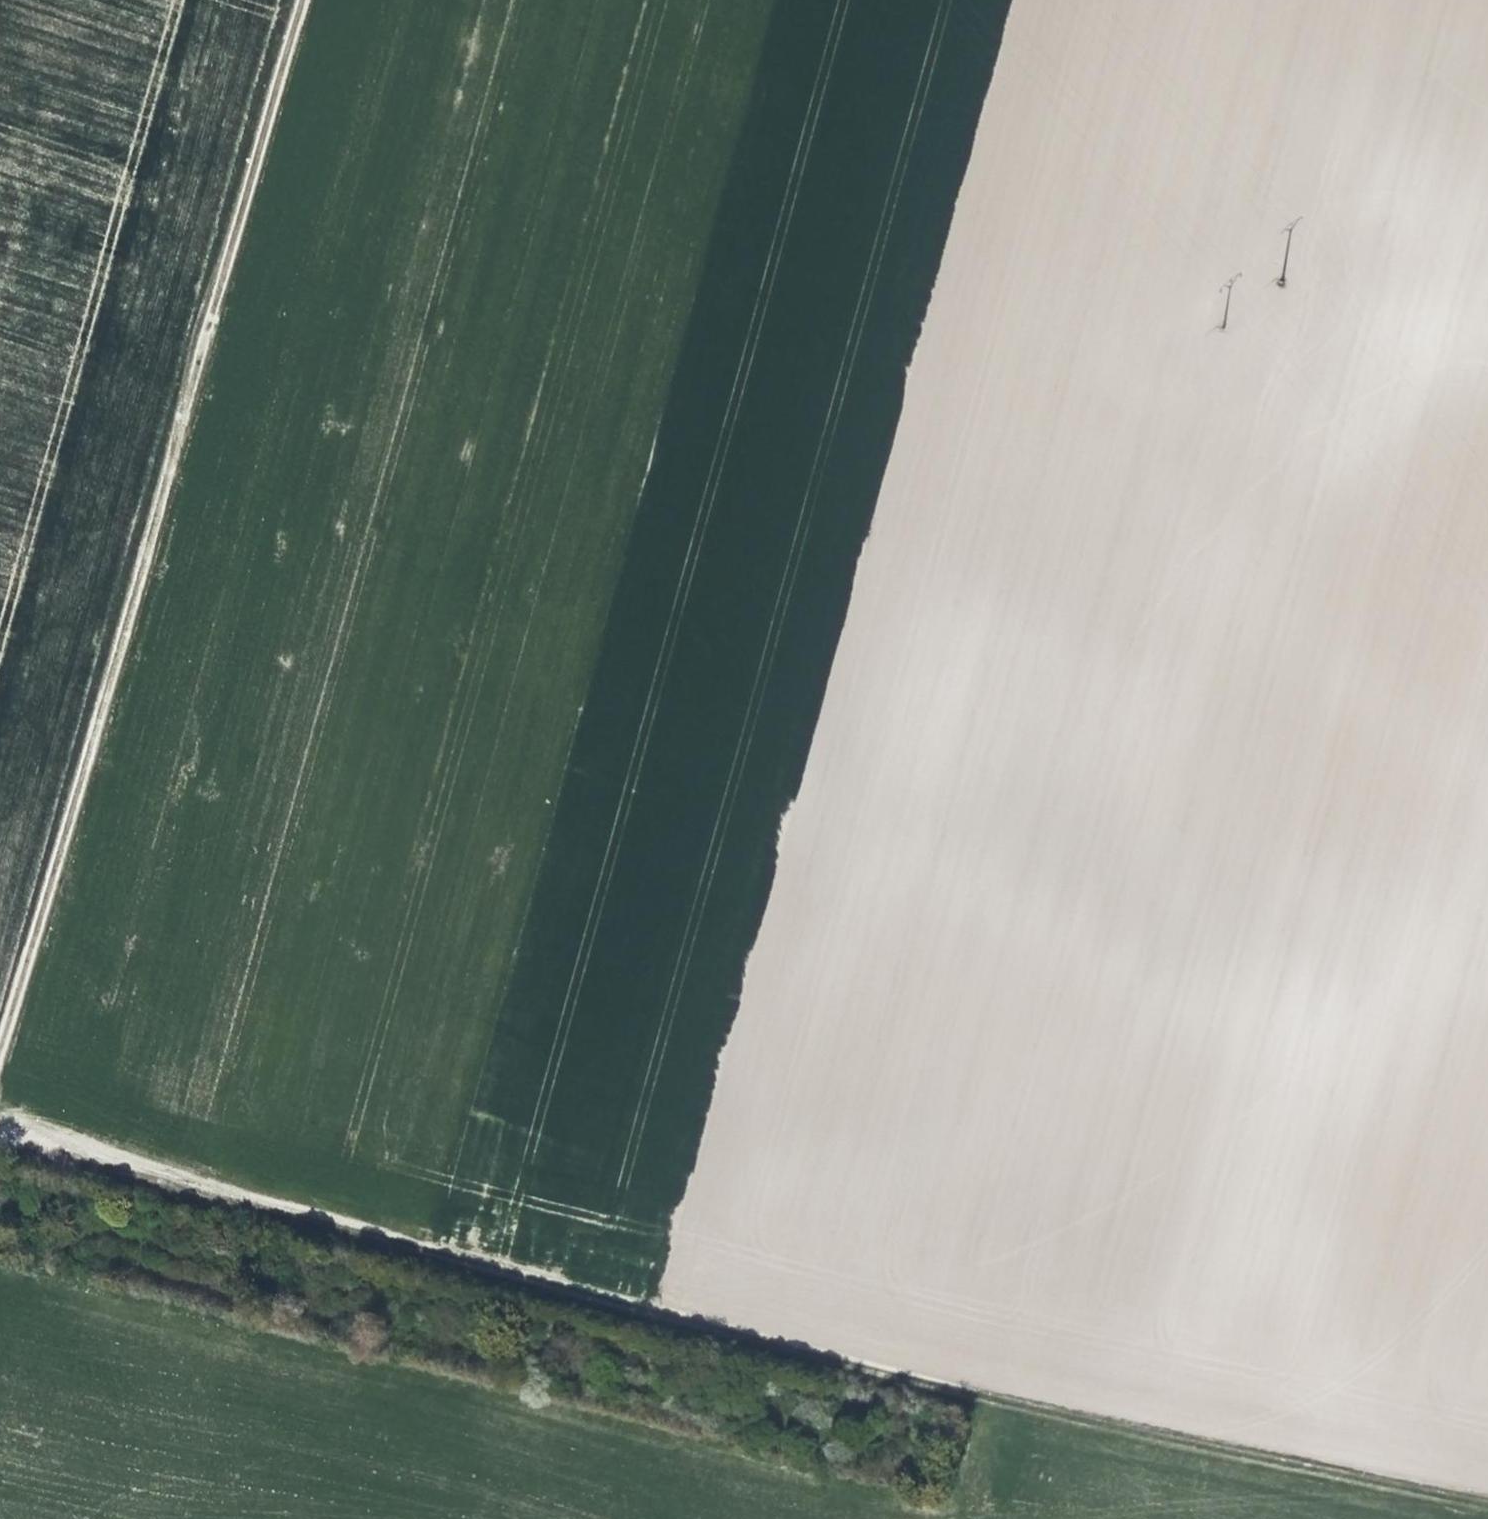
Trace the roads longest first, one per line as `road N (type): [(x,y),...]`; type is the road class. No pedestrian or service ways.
road 1 (track): [(0,1142),(1468,1518)]
road 2 (track): [(301,0),(0,1051)]

